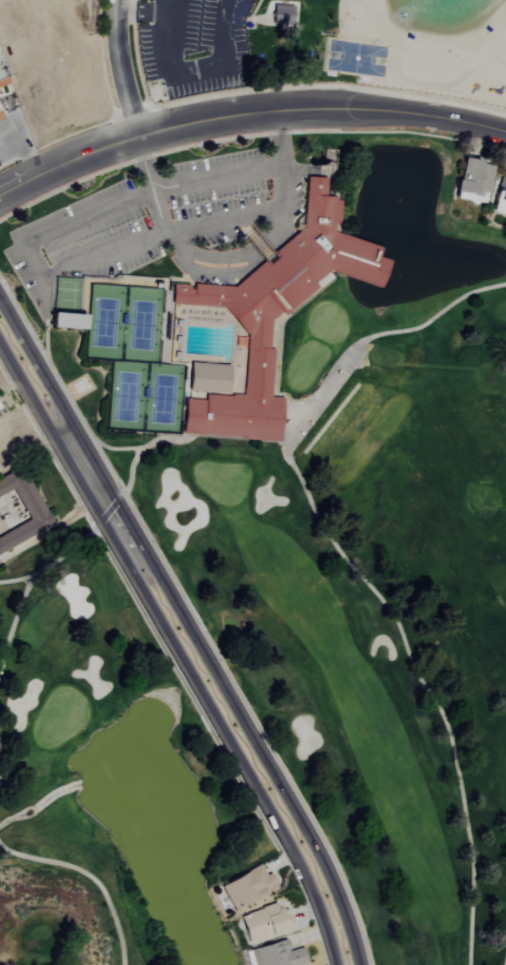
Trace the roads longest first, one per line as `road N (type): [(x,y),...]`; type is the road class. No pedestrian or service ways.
road 1 (tertiary): [(346,964),(303,848),(0,325)]
road 2 (residential): [(0,194),(136,140),(278,113),(352,108),(456,118),(505,135)]
road 3 (residential): [(136,140),(117,0)]

